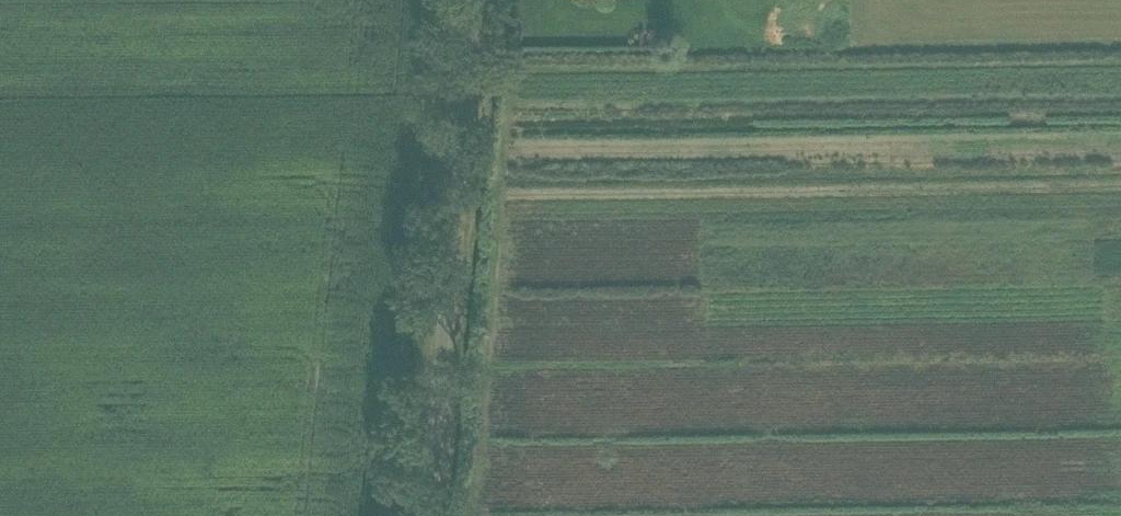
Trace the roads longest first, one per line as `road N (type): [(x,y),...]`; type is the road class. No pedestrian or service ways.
road 1 (unclassified): [(414,515),(464,0)]

